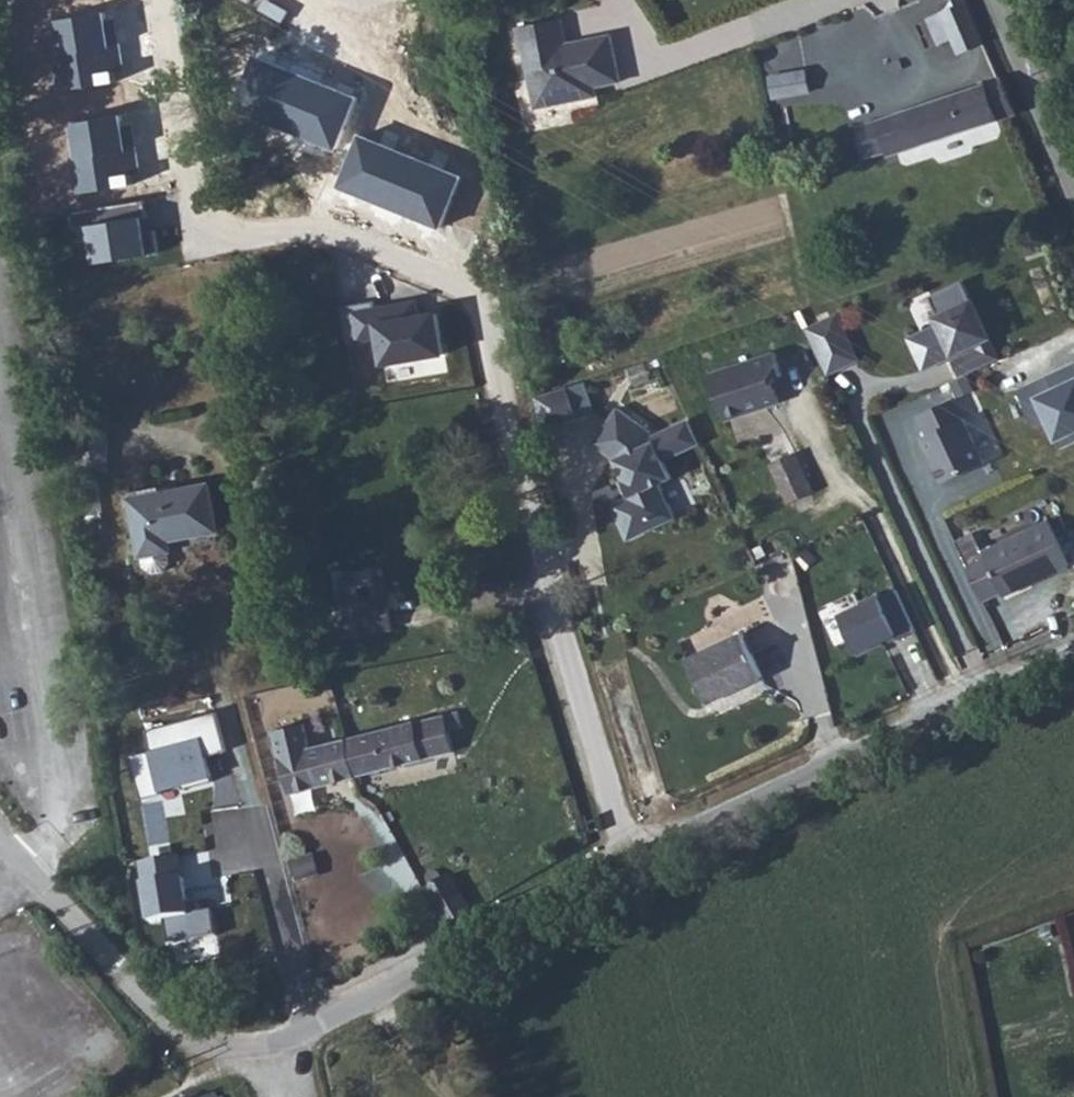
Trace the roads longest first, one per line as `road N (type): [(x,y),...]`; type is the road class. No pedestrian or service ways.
road 1 (residential): [(163,0),(203,236),(316,225),(488,304),(501,391),(584,709),(632,841)]
road 2 (unclassified): [(632,841),(1073,656)]
road 3 (unclassified): [(295,1033),(553,874),(632,841)]
road 4 (unclassified): [(194,1040),(0,838)]
road 5 (tertiary): [(995,0),(1073,191)]

